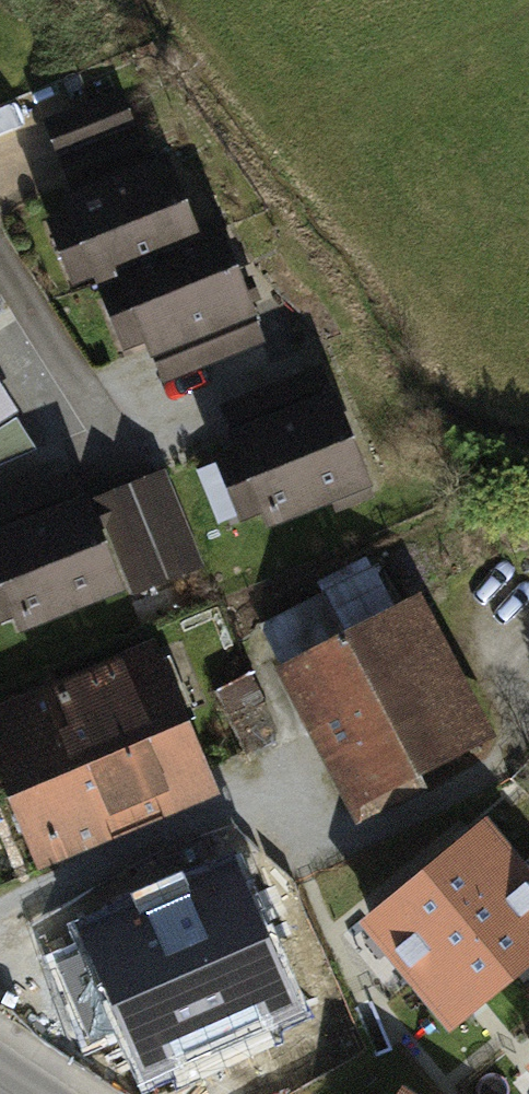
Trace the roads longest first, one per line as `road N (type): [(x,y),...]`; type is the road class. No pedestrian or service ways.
road 1 (residential): [(0,264),(107,432)]

